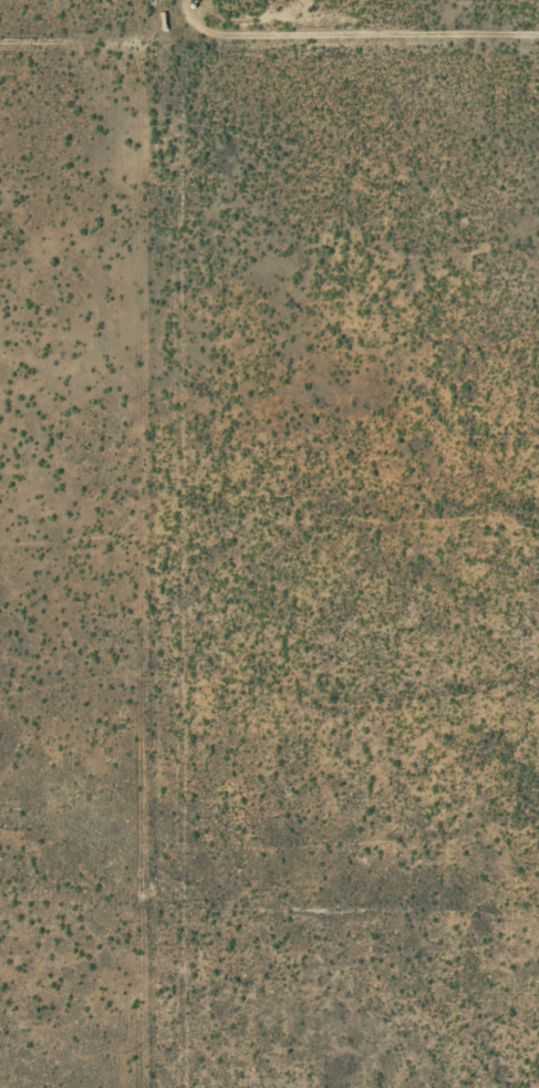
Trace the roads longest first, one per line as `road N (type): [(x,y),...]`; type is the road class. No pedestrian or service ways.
road 1 (track): [(132,31),(126,1087)]
road 2 (track): [(132,31),(538,32)]
road 3 (track): [(132,31),(0,24)]

